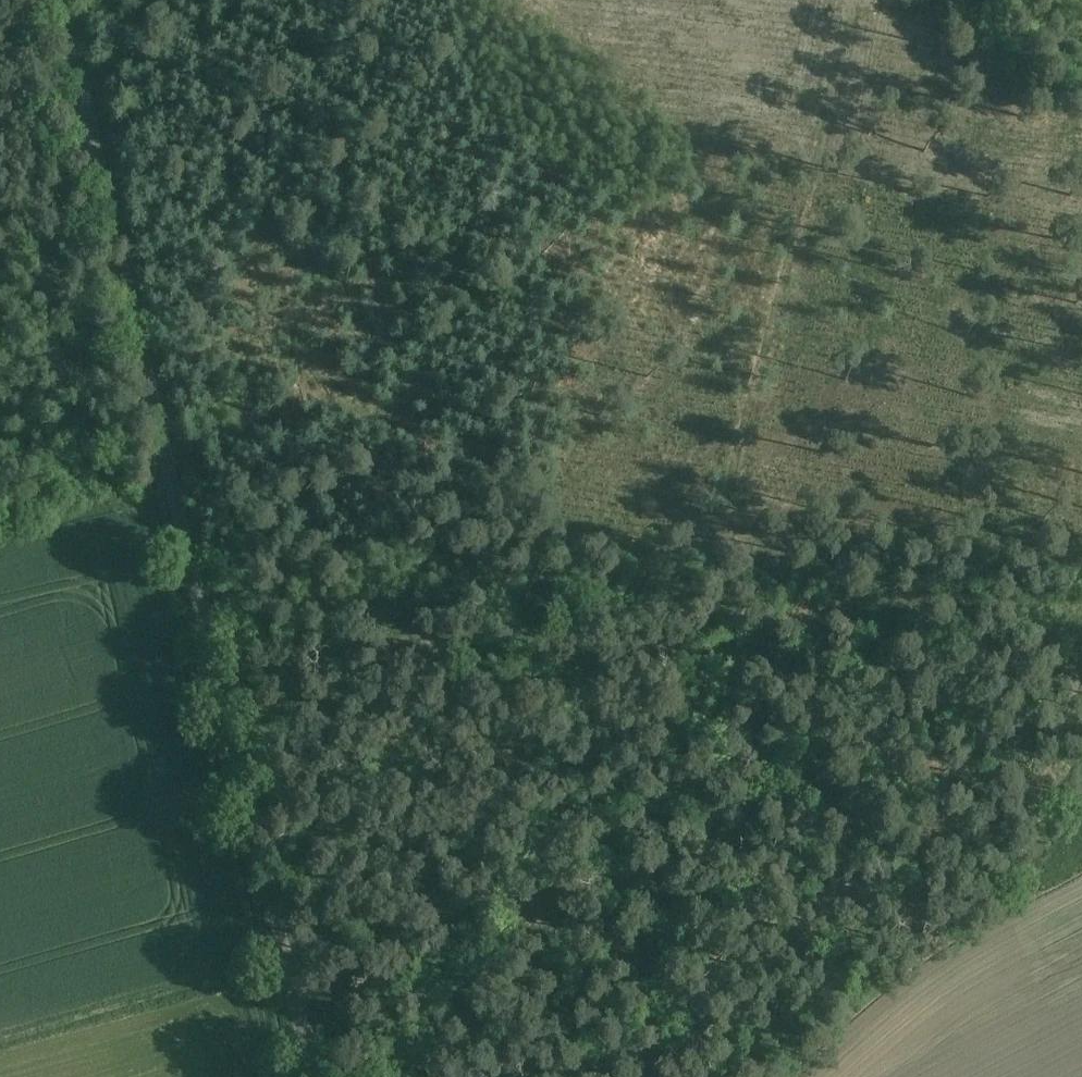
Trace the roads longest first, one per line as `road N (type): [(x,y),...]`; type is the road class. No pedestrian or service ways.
road 1 (unclassified): [(299,1076),(50,0)]

